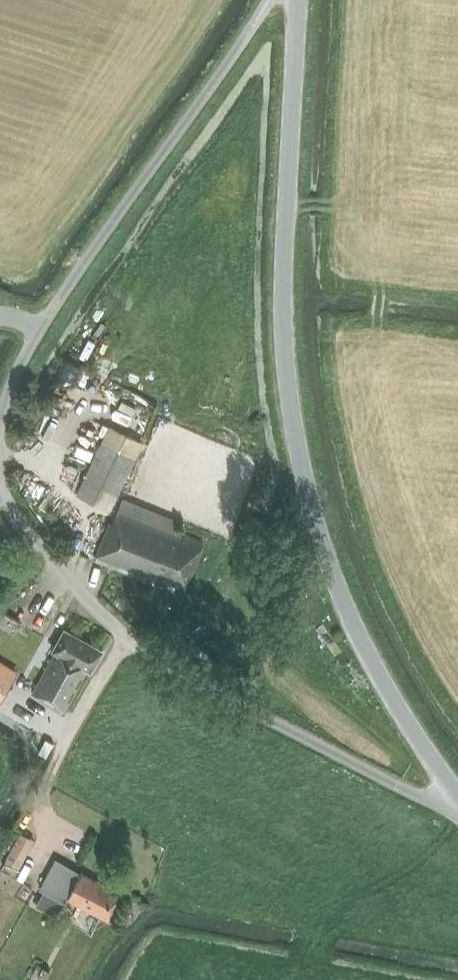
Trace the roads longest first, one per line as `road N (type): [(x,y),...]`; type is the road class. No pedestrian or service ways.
road 1 (tertiary): [(457,794),(364,647),(304,476),(284,343),(298,0)]
road 2 (residential): [(457,806),(432,801),(291,730),(129,640),(18,523),(0,487)]
road 3 (residential): [(0,423),(29,346),(270,0)]

